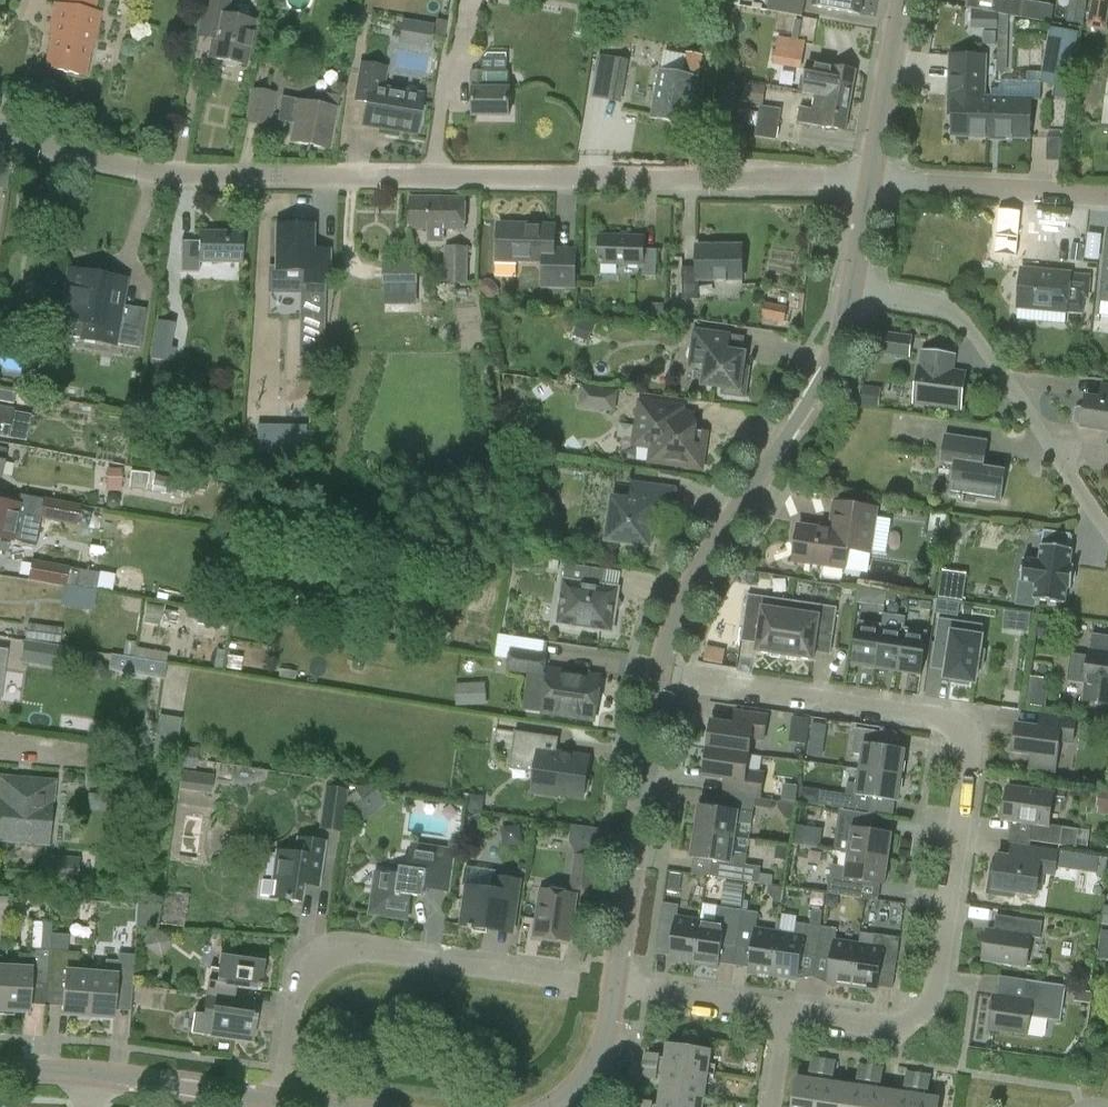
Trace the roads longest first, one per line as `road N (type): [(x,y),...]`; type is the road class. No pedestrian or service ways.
road 1 (residential): [(870,183),(138,178),(0,139)]
road 2 (residential): [(785,1014),(902,1029),(935,997),(967,739),(954,721),(933,714),(660,676)]
road 3 (residential): [(282,1102),(300,1002),(315,973),(336,962),(375,957),(615,987)]
road 4 (tertiary): [(660,676),(689,590),(839,349),(853,291)]
road 5 (residential): [(1107,529),(953,312),(853,291)]
road 6 (tertiary): [(615,987),(660,676)]
road 7 (residential): [(1107,195),(870,183)]
road 8 (tertiary): [(95,1073),(282,1102)]
road 9 (tertiary): [(870,183),(902,0)]
road 10 (residential): [(615,987),(785,1014)]
road 11 (tertiary): [(552,1106),(591,1074),(606,1044),(615,987)]

